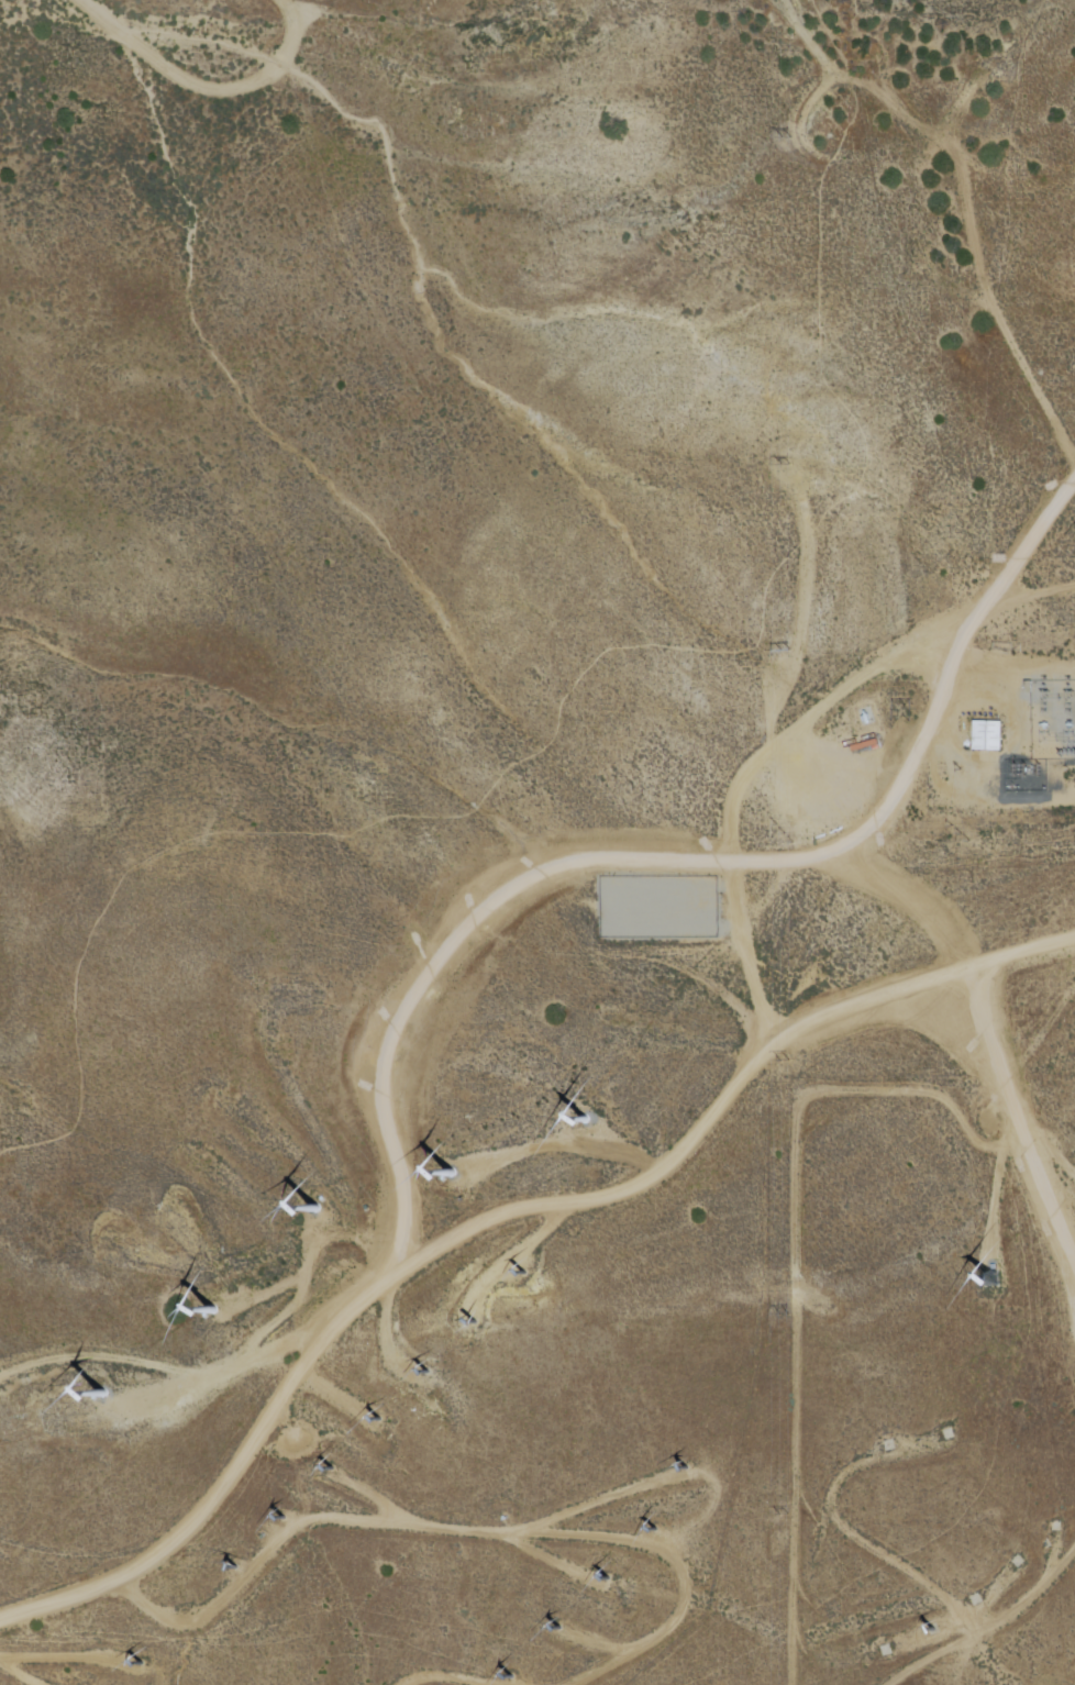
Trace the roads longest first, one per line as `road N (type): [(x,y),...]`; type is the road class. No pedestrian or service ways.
road 1 (track): [(772,0),(832,76),(875,91),(958,162),(989,309),(1074,462)]

